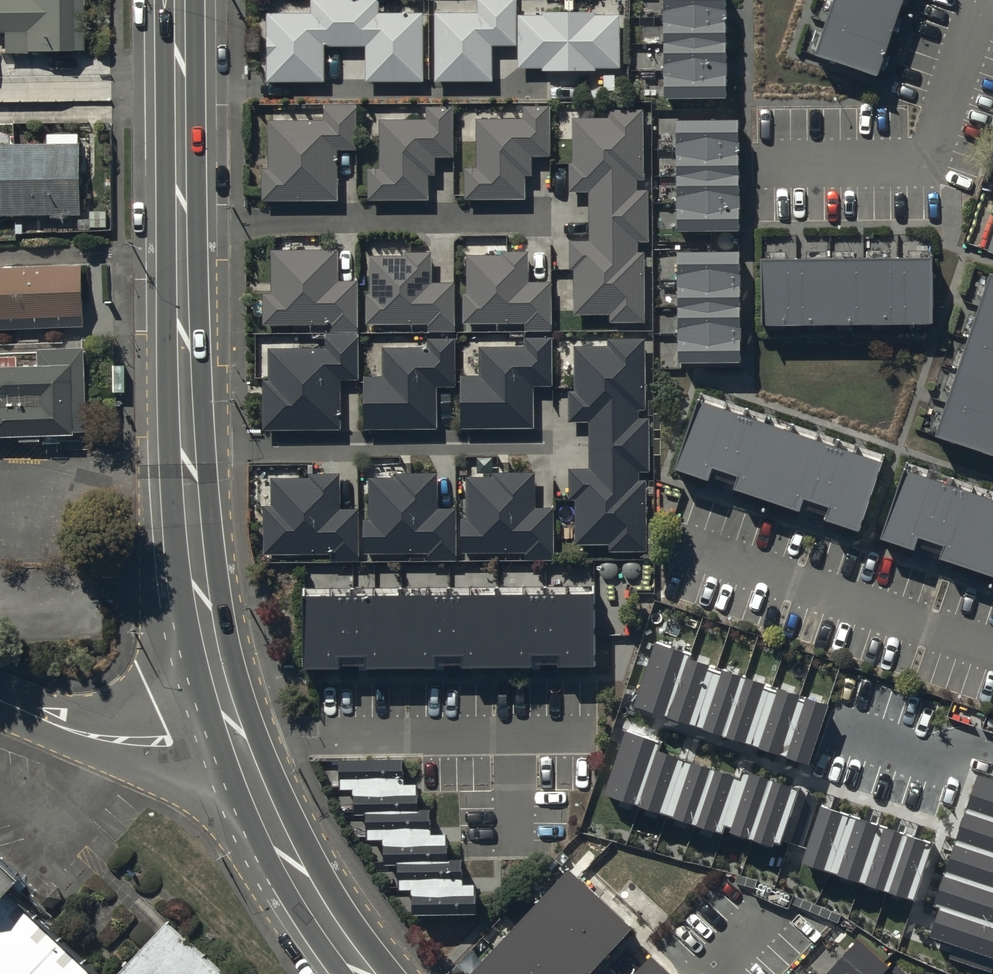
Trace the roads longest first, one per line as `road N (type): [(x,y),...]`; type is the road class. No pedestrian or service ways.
road 1 (secondary): [(180,0),(188,474),(201,592),(235,734)]
road 2 (secondary): [(235,734),(305,878),(373,973)]
road 3 (unclassified): [(0,702),(104,740),(235,734)]

